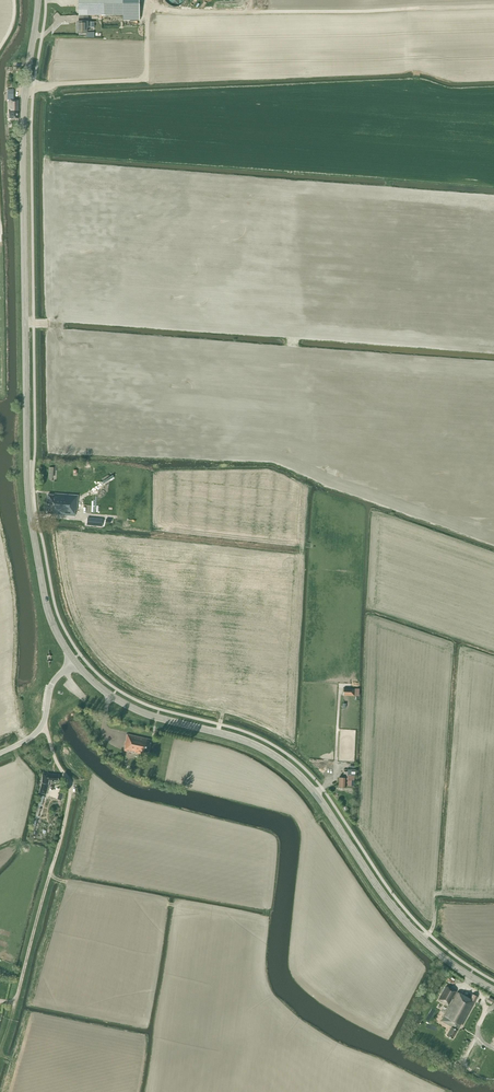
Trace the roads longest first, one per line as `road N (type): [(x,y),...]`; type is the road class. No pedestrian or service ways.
road 1 (secondary): [(75,661),(49,614),(27,467),(24,121),(38,0)]
road 2 (secondary): [(493,989),(406,922),(285,763),(238,738),(136,709),(75,661)]
road 3 (track): [(16,1000),(70,793),(43,723)]
road 4 (track): [(419,8),(185,12),(147,6)]
road 5 (track): [(26,86),(145,79),(147,0)]
road 6 (tertiary): [(0,753),(39,730),(52,684),(75,661)]

